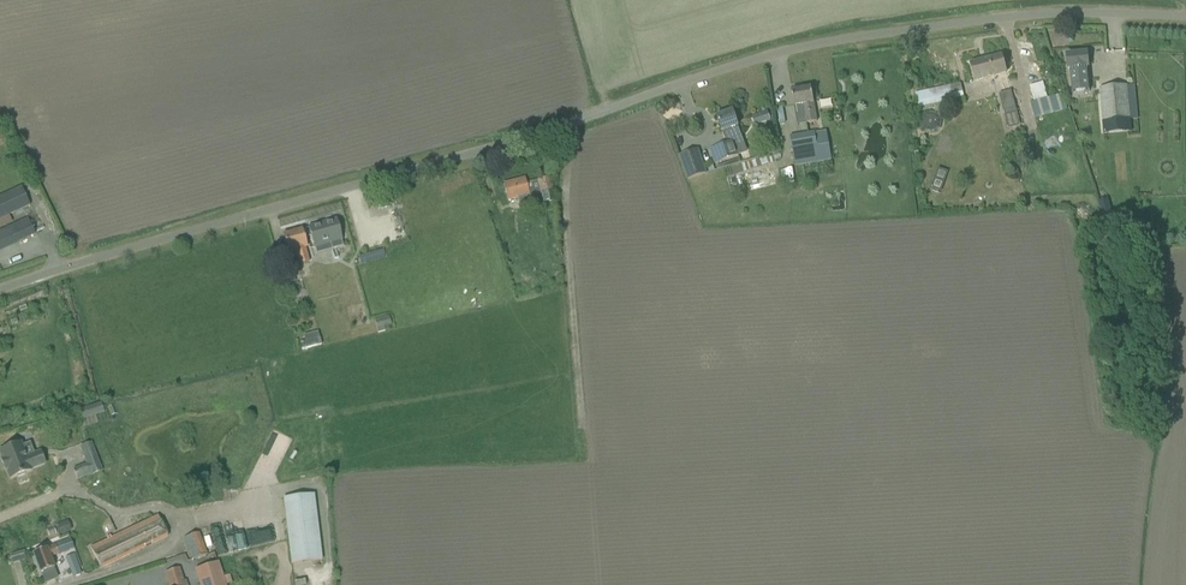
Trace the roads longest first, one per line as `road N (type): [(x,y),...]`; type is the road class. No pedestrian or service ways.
road 1 (unclassified): [(0,295),(98,255),(373,182),(777,48),(999,12),(1185,12)]
road 2 (track): [(587,472),(580,116)]

